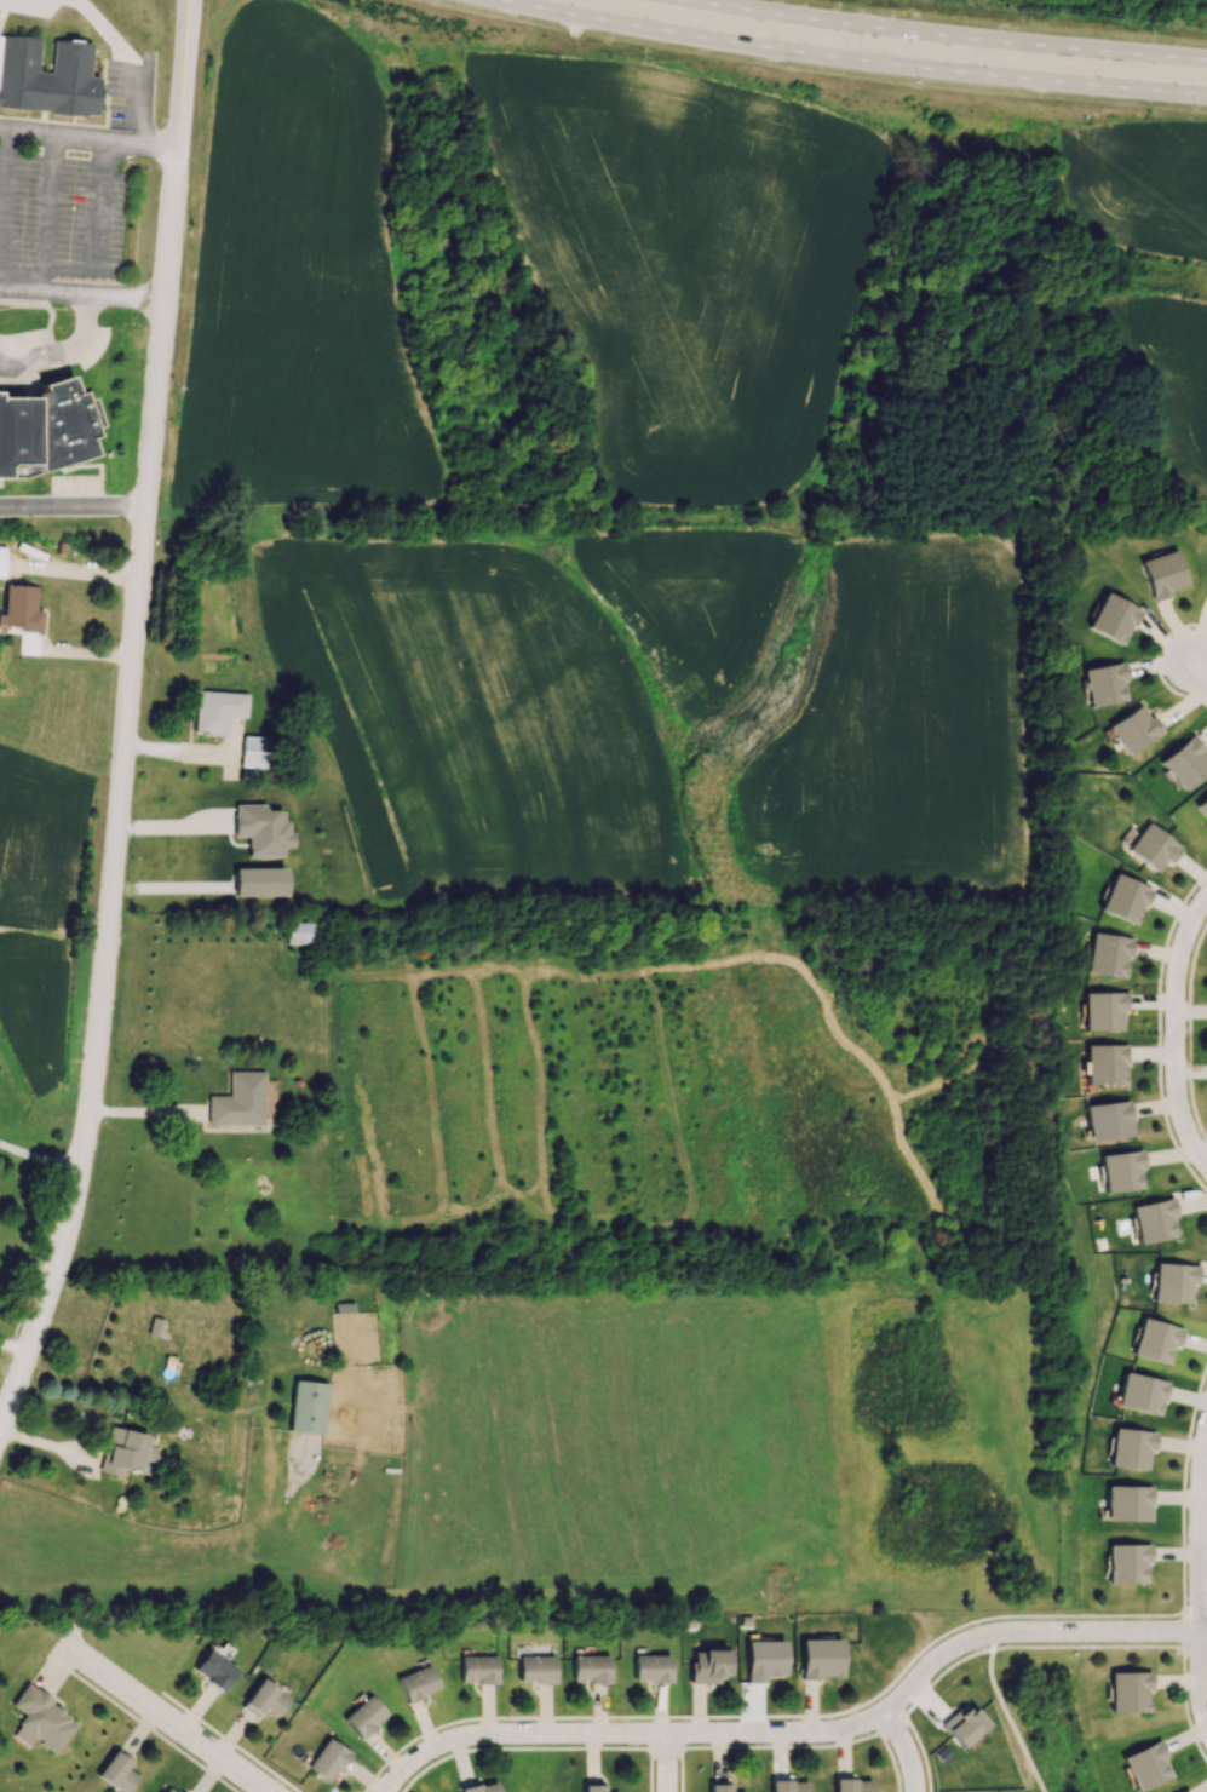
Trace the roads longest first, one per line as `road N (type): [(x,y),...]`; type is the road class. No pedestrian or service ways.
road 1 (residential): [(174,166),(104,966),(76,1171),(46,1303),(0,1422)]
road 2 (residential): [(1206,1632),(962,1641),(883,1711),(846,1728),(454,1735),(396,1767),(380,1791)]
road 3 (primary): [(502,0),(829,56),(1206,95)]
road 4 (primary): [(1206,61),(962,39),(694,0)]
road 5 (residential): [(1206,1411),(1196,1470),(1197,1689),(1206,1723)]
road 6 (residential): [(1206,879),(1180,923),(1168,1023),(1178,1098),(1206,1162)]
road 7 (residential): [(73,1652),(267,1791)]
road 8 (residential): [(187,0),(174,166)]

